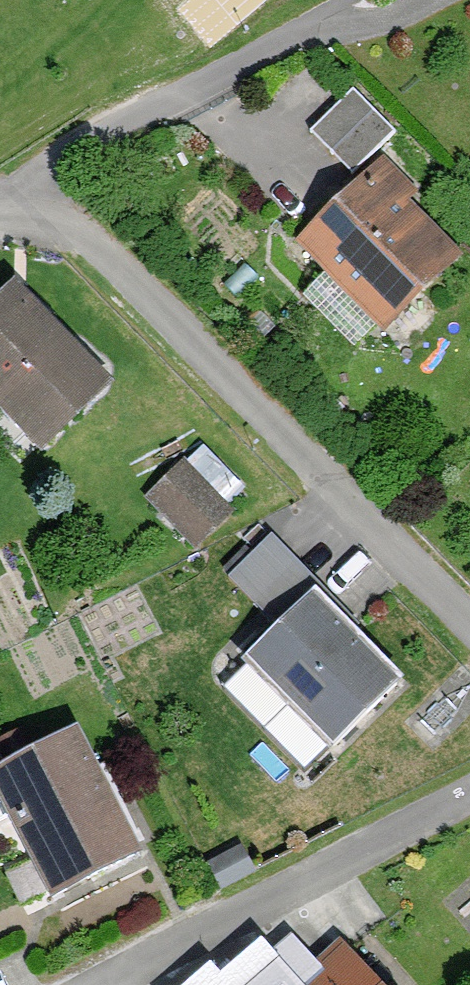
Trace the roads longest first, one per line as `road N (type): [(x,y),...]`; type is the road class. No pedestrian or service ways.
road 1 (residential): [(14,228),(82,246),(113,267),(469,628)]
road 2 (residential): [(87,984),(469,788)]
road 3 (residential): [(14,228),(42,171),(72,145),(319,18)]

